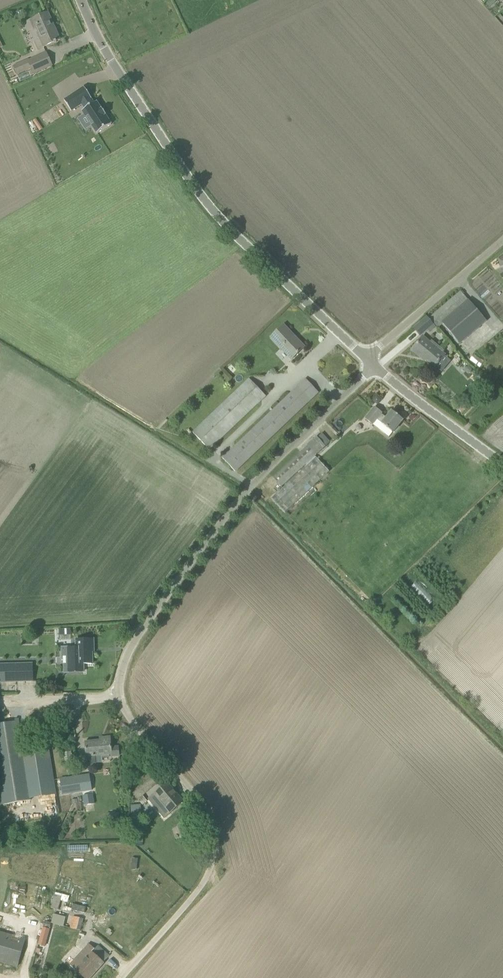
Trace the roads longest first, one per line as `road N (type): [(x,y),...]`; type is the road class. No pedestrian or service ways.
road 1 (unclassified): [(132,965),(189,902),(213,858),(204,811),(116,694),(132,647),(274,462),(374,368)]
road 2 (unclassified): [(366,360),(206,208),(162,152),(74,0)]
road 3 (unclassified): [(366,360),(502,241)]
road 4 (unclassified): [(502,467),(374,368)]

